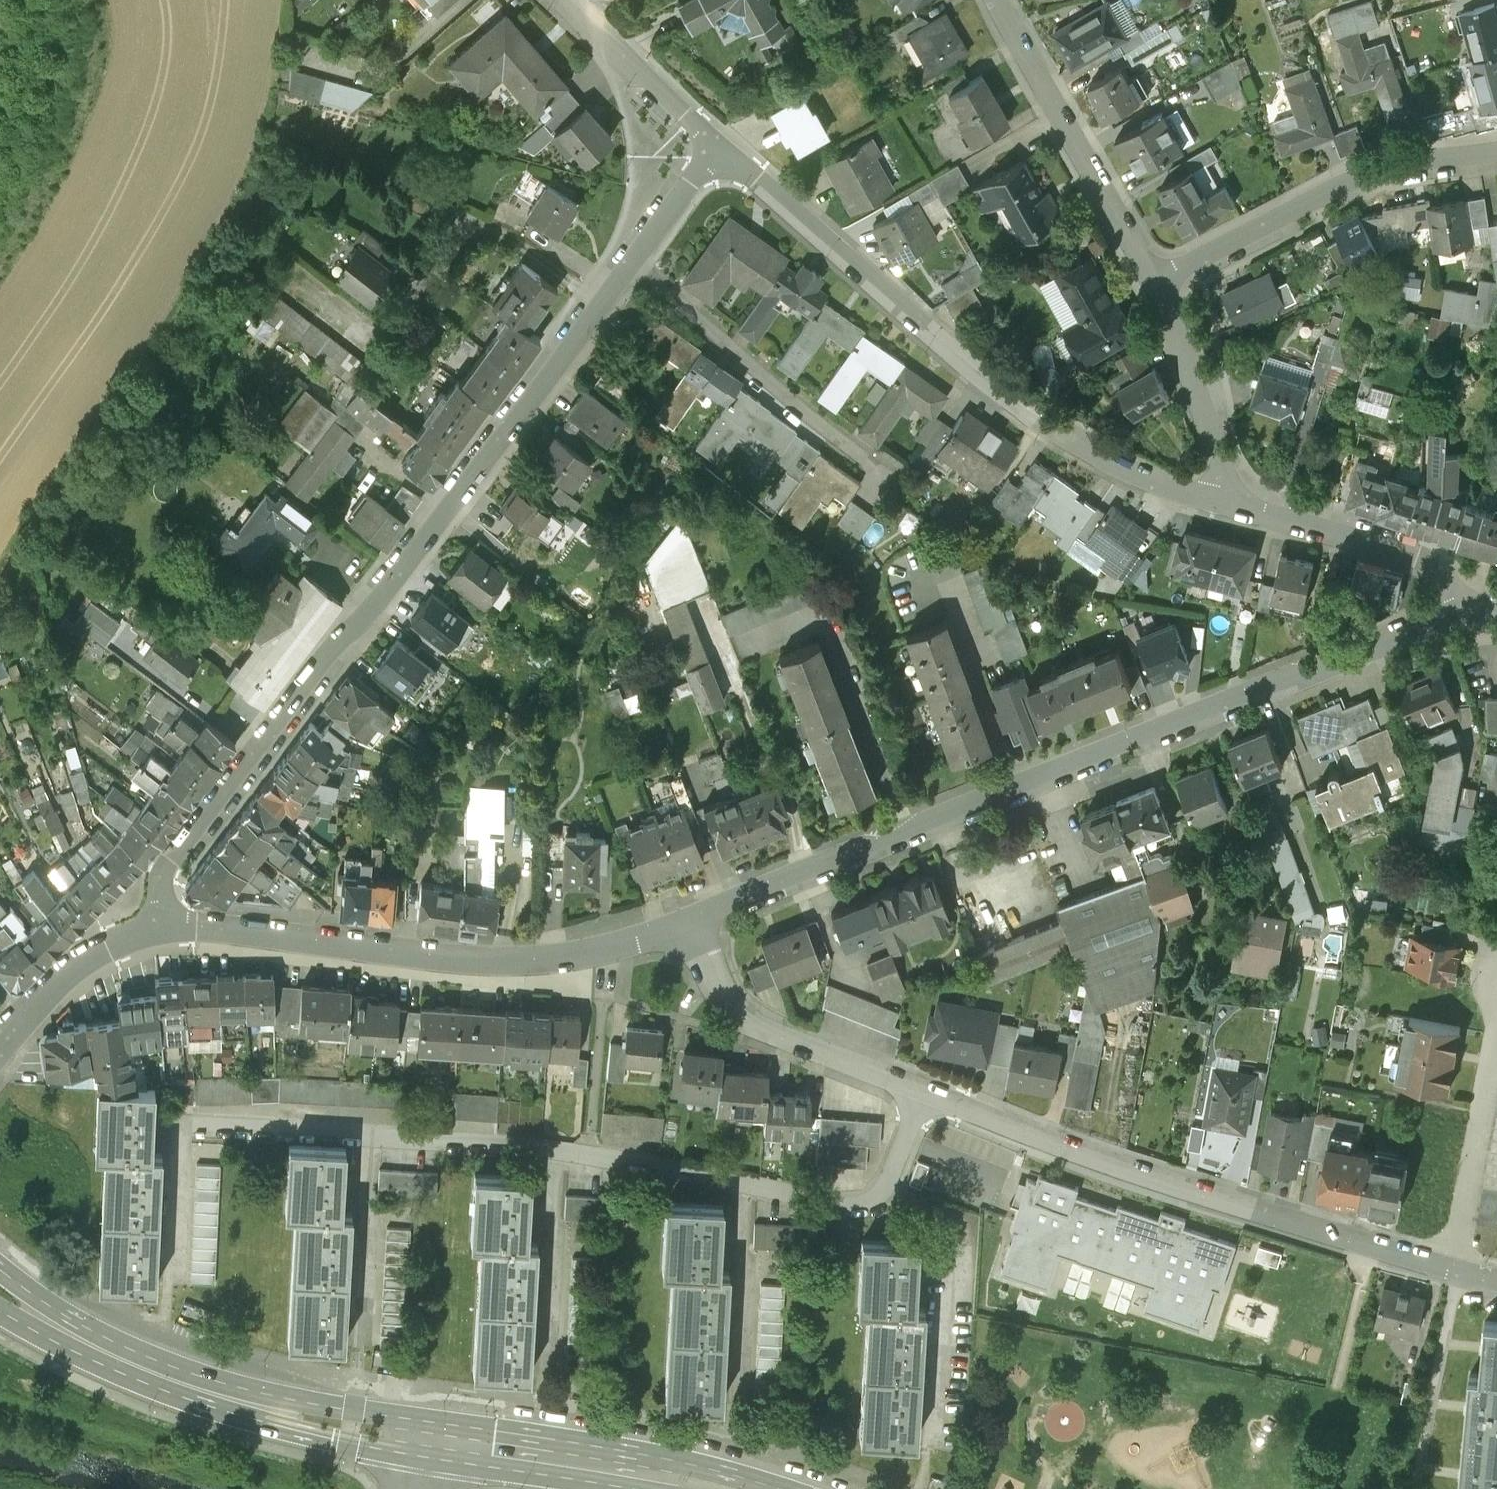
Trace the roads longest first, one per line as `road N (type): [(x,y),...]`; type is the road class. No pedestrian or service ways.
road 1 (residential): [(718,145),(166,876),(158,929)]
road 2 (residential): [(699,919),(725,990),(776,1034),(920,1096),(1272,1218),(1496,1279)]
road 3 (residential): [(699,919),(916,825),(1460,616)]
road 4 (residential): [(1218,503),(1158,486),(1062,438),(718,145)]
road 5 (residential): [(158,929),(487,959),(603,948),(699,919)]
road 6 (residential): [(1496,150),(1367,172),(1153,282)]
road 7 (residential): [(1153,282),(999,0)]
road 8 (residential): [(1460,616),(1448,577),(1429,561),(1218,503)]
road 9 (primary): [(270,1408),(159,1373),(43,1317)]
road 10 (residential): [(1218,503),(1224,479),(1216,444),(1153,282)]
road 11 (residential): [(718,145),(572,0)]
road 12 (primary): [(536,1453),(735,1488)]
road 13 (residential): [(158,929),(76,963),(0,1040)]
road 14 (primary): [(270,1408),(297,1428),(347,1440),(382,1446),(428,1437)]
road 15 (primary): [(428,1437),(389,1415),(350,1408),(270,1408)]

